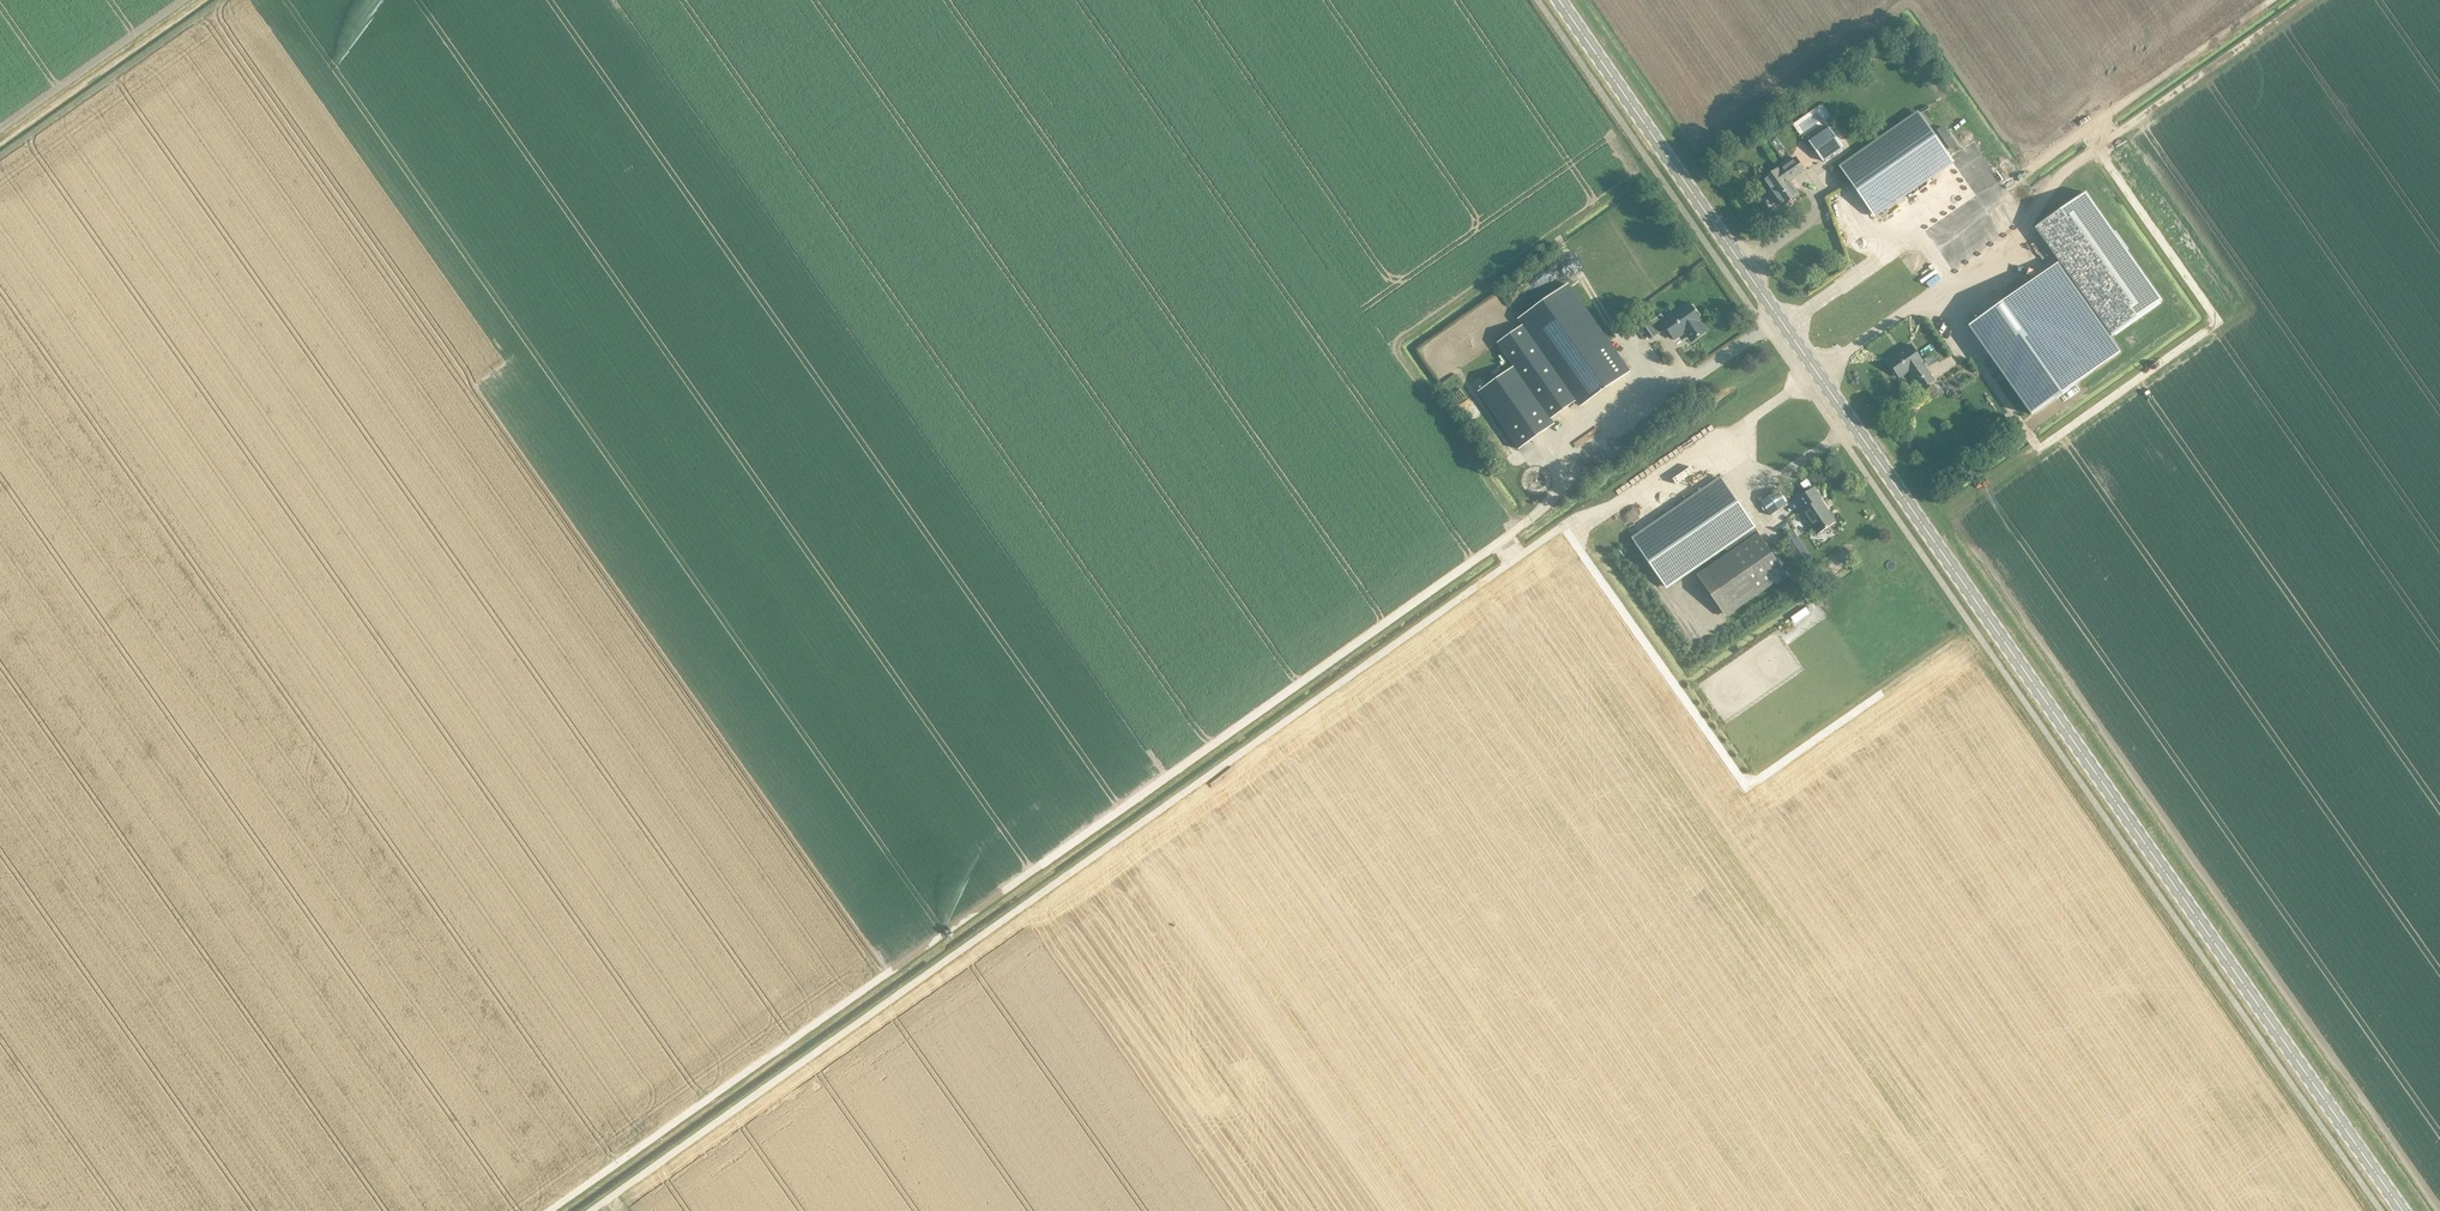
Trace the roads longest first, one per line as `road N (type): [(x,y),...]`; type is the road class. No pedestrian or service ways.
road 1 (secondary): [(2404,1210),(1552,0)]

